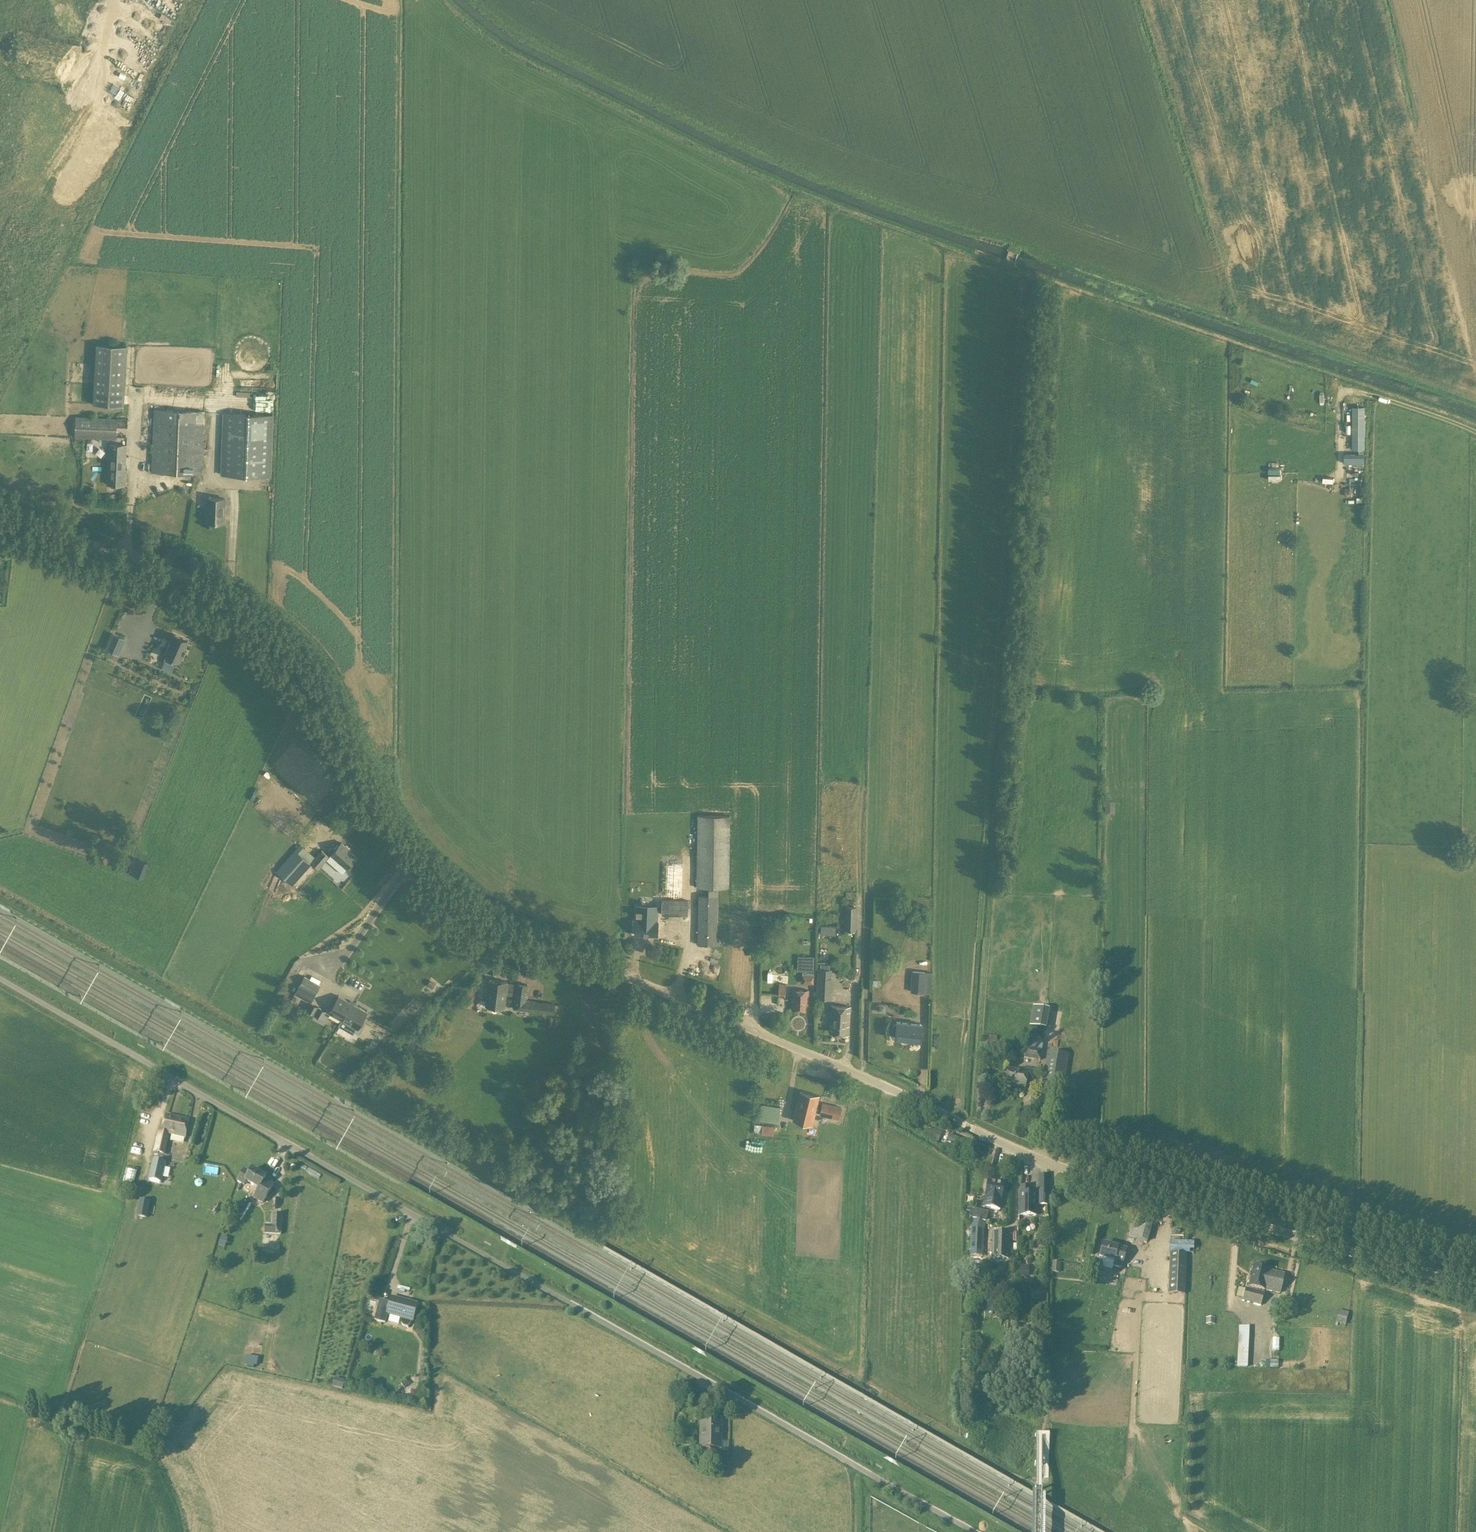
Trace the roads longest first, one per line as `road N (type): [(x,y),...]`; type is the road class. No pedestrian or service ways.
road 1 (unclassified): [(1475,1285),(1031,1156),(815,1056),(503,932),(412,857),(313,682),(259,621),(166,566),(0,506)]
road 2 (unclassified): [(976,1531),(0,980)]
road 3 (unclassified): [(514,0),(1157,244)]
road 4 (unclassified): [(1157,244),(1475,365)]
road 5 (unclassified): [(1157,244),(1172,196),(1116,0)]
road 6 (track): [(864,1078),(869,892)]
road 7 (track): [(753,1030),(757,908)]

